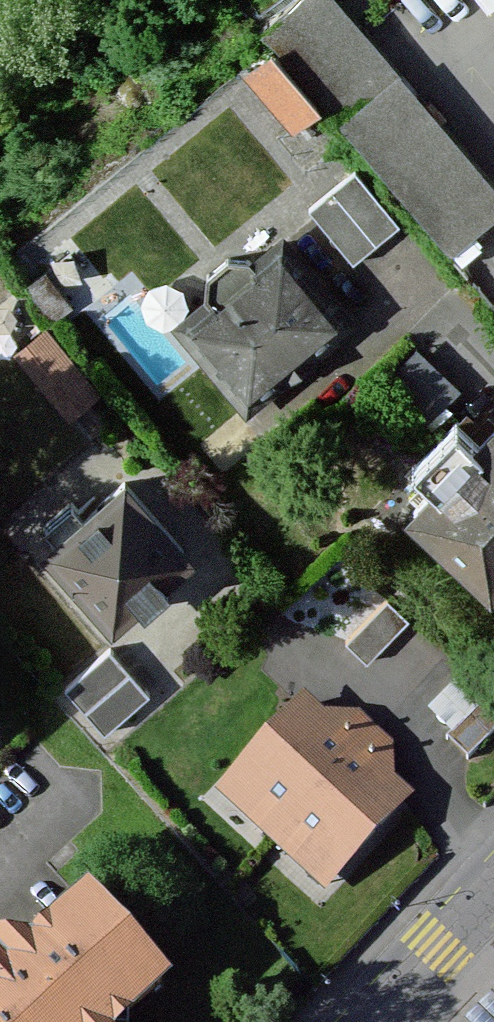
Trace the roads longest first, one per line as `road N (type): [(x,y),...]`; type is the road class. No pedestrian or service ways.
road 1 (tertiary): [(367,1021),(493,884)]

